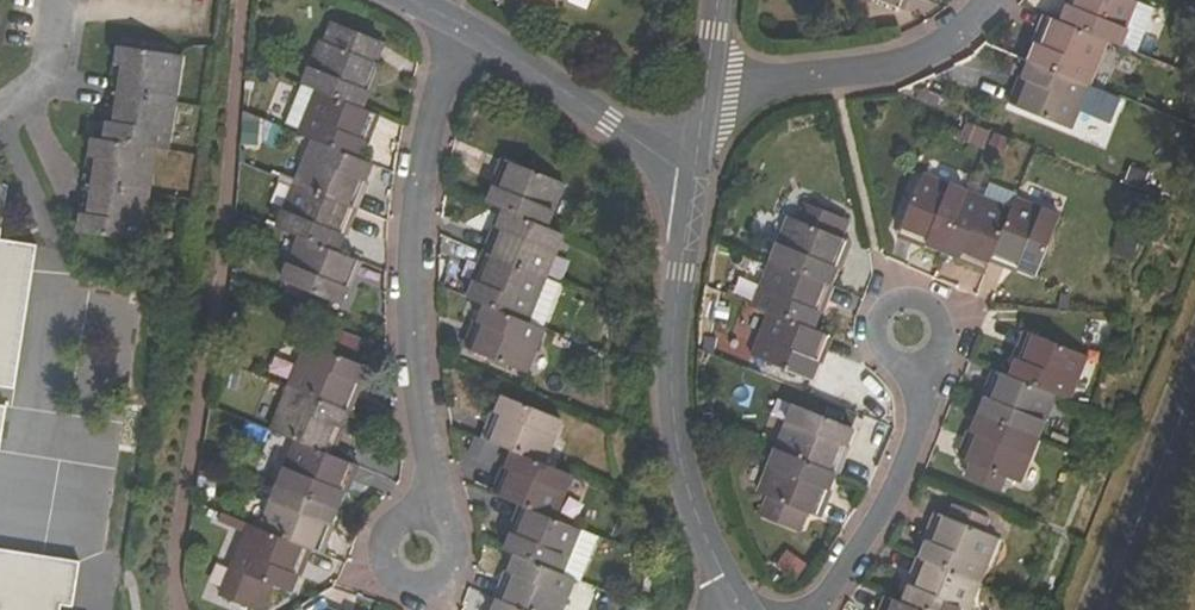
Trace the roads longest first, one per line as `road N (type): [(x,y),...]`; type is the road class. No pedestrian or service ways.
road 1 (residential): [(426,507),(412,248),(446,11)]
road 2 (residential): [(742,609),(721,575),(674,424),(694,178)]
road 3 (residential): [(712,89),(877,70),(956,39),(988,0)]
road 4 (unclassified): [(446,11),(694,178)]
road 5 (residential): [(819,609),(889,508),(925,413),(916,359)]
road 6 (residential): [(426,507),(394,515),(375,544),(379,575),(403,599),(434,604),(465,573),(467,539),(446,514)]
road 7 (tertiary): [(1194,360),(1097,609)]
road 8 (residential): [(927,358),(941,344),(944,321),(930,300),(901,295),(881,310),(877,334),(891,356),(916,359)]

